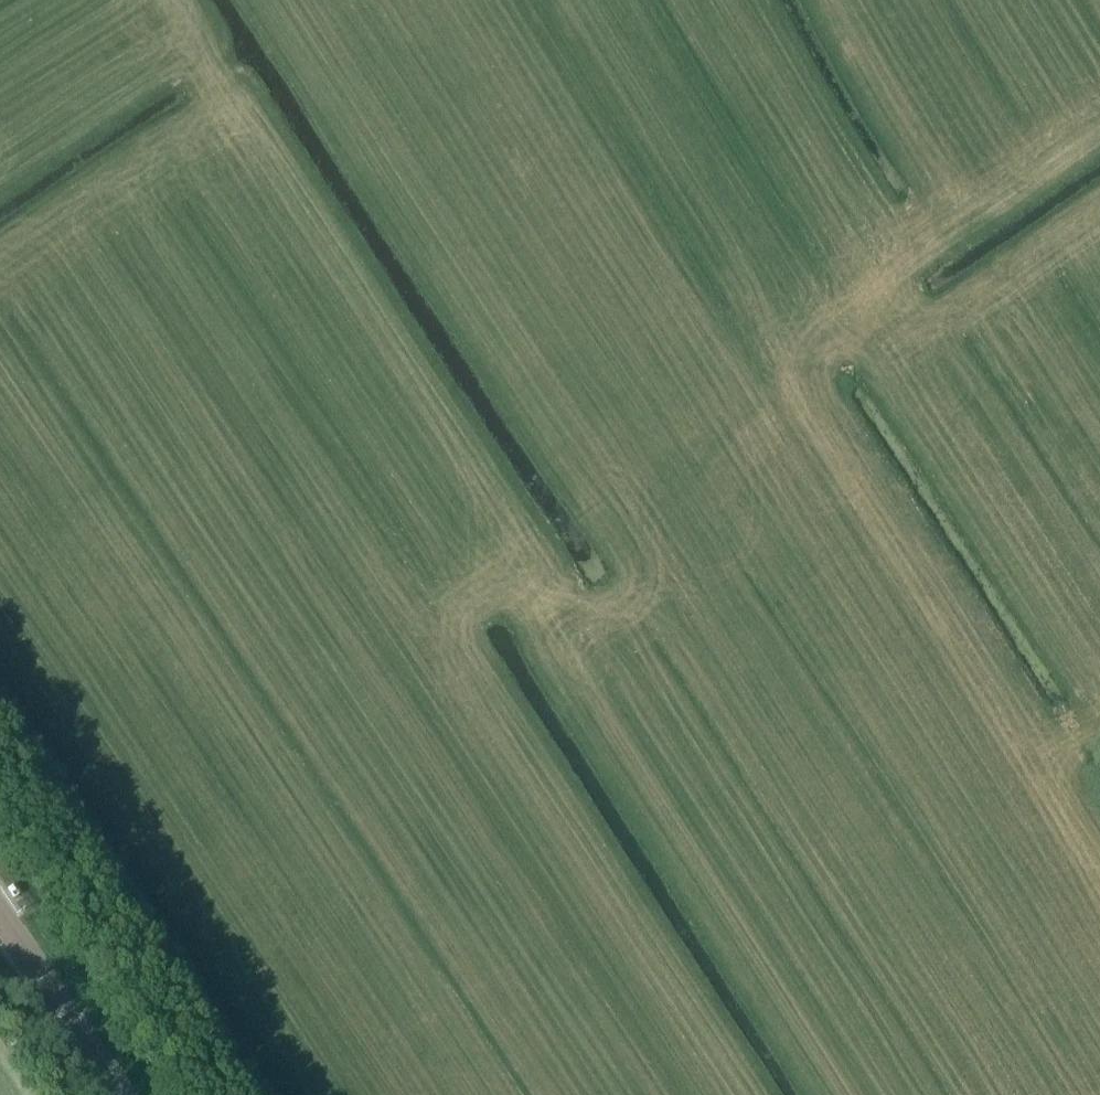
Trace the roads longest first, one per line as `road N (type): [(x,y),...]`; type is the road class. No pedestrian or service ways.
road 1 (tertiary): [(0,916),(121,1094)]

